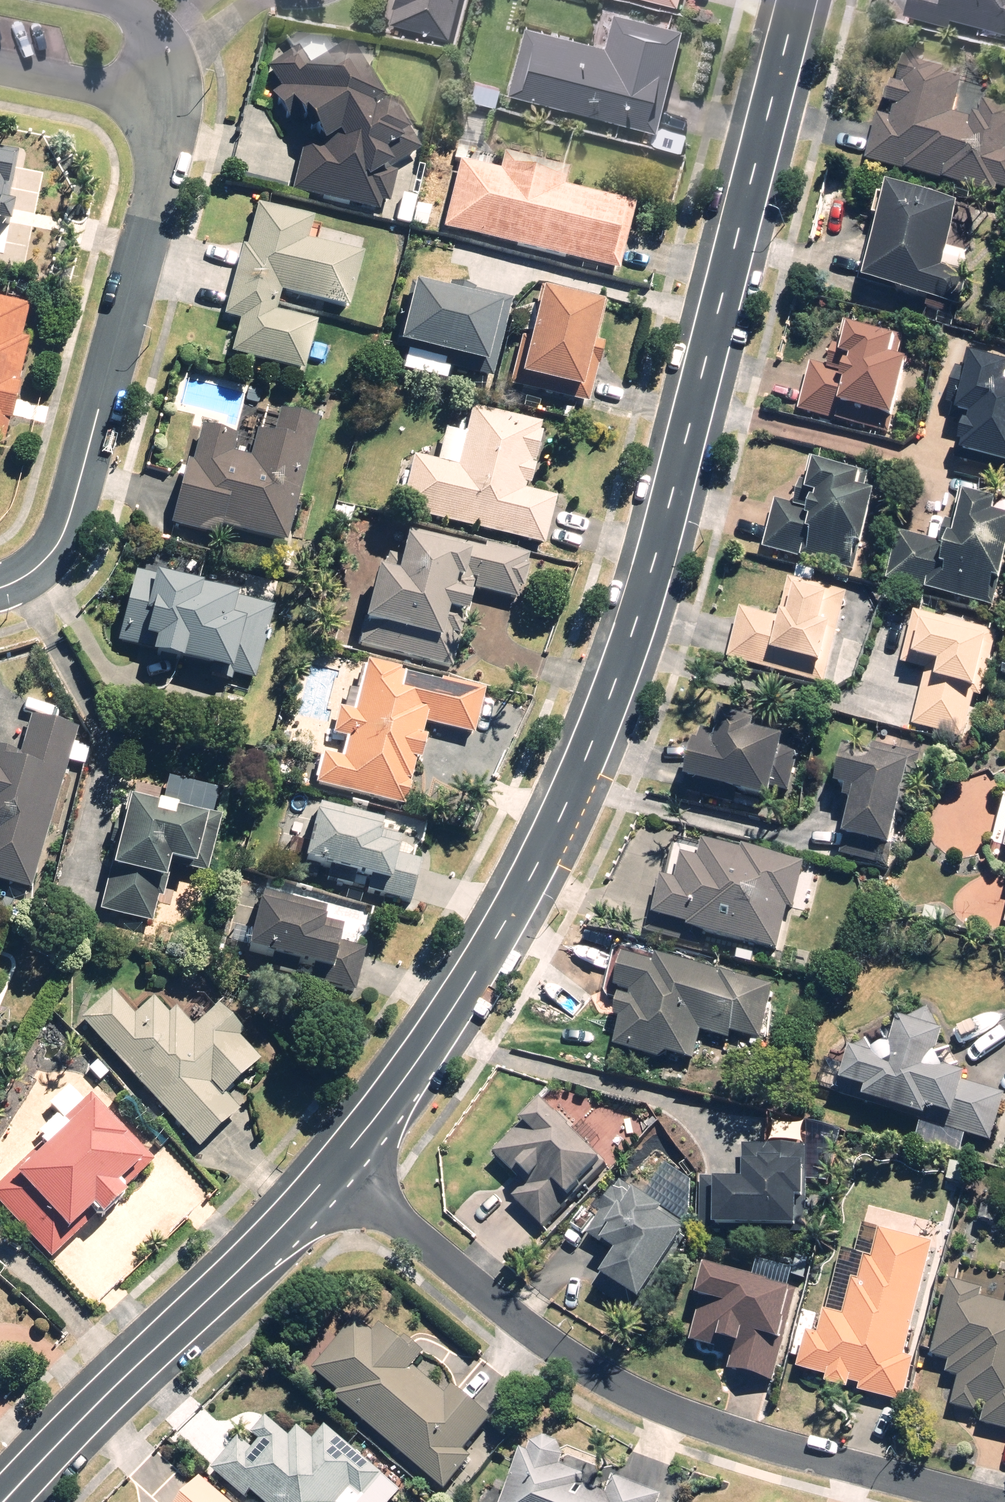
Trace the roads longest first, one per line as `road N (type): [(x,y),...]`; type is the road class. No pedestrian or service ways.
road 1 (residential): [(793,0),(634,623),(588,750),(529,871),(422,1047),(333,1165)]
road 2 (residential): [(333,1165),(533,1333),(622,1391),(736,1434),(982,1501)]
road 3 (residential): [(158,95),(156,157),(71,502),(47,558),(0,583)]
road 4 (residential): [(333,1165),(12,1501)]
road 5 (residential): [(0,64),(158,95)]

